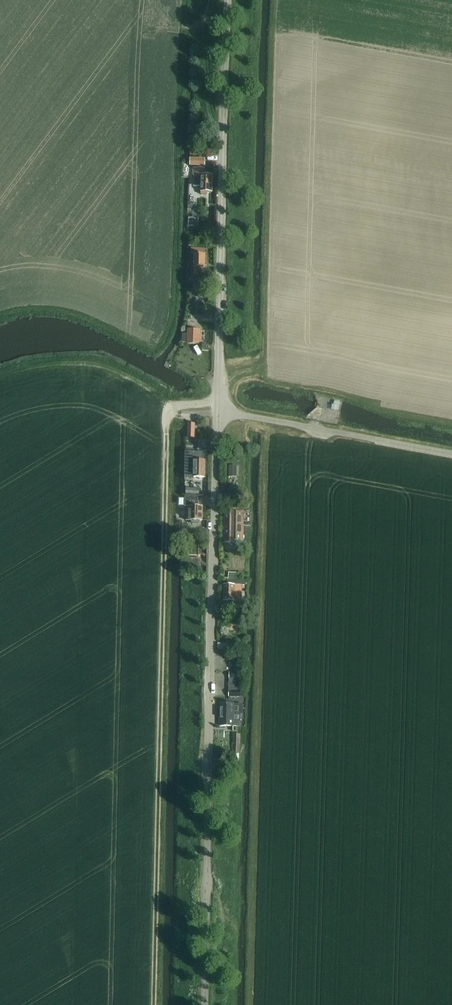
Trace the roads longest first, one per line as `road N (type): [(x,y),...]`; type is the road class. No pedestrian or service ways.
road 1 (unclassified): [(204,1004),(228,0)]

